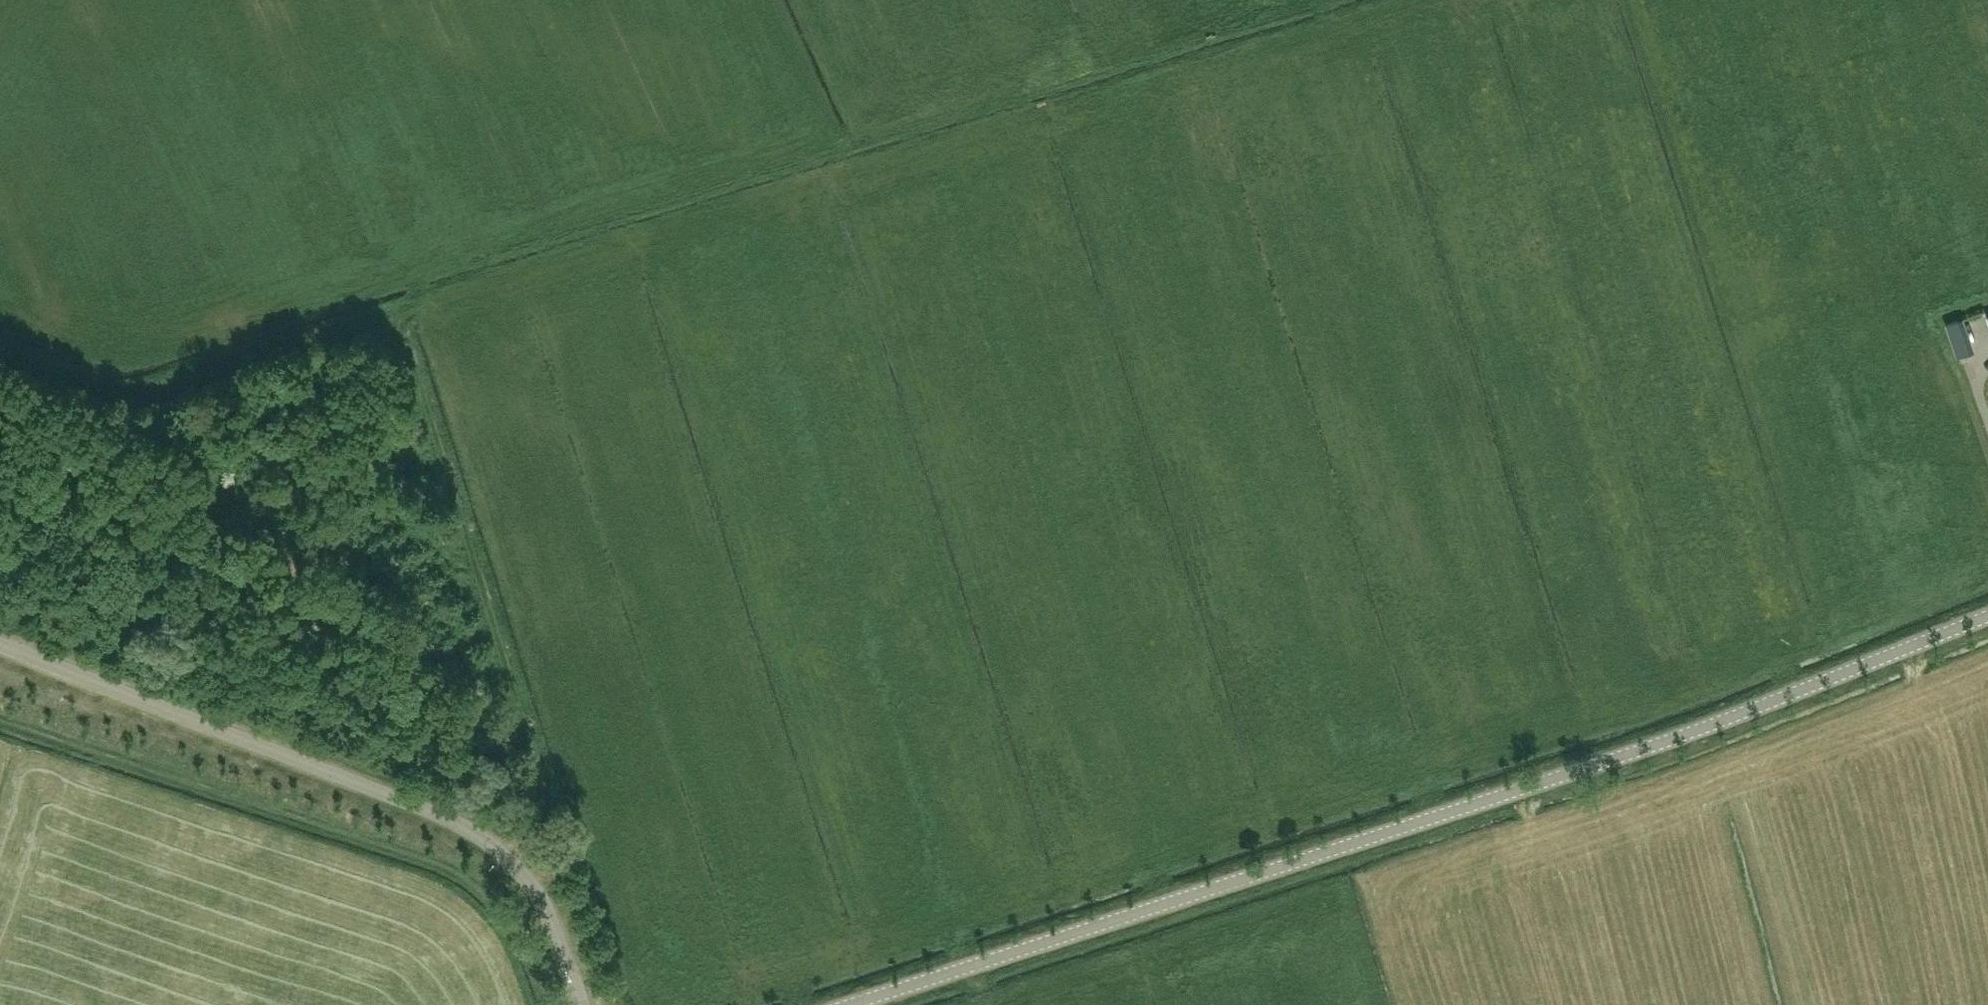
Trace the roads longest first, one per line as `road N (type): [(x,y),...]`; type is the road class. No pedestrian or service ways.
road 1 (unclassified): [(848,1004),(1637,753),(1987,619)]
road 2 (unclassified): [(581,1004),(549,908),(488,839),(427,807),(0,642)]

